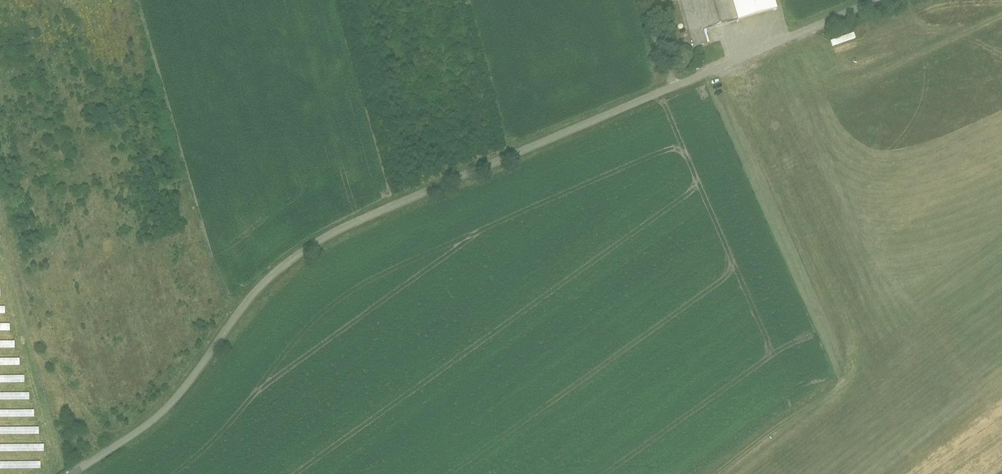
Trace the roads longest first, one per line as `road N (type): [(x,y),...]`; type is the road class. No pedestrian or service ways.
road 1 (unclassified): [(873,0),(331,237),(252,298),(174,403),(65,473)]

